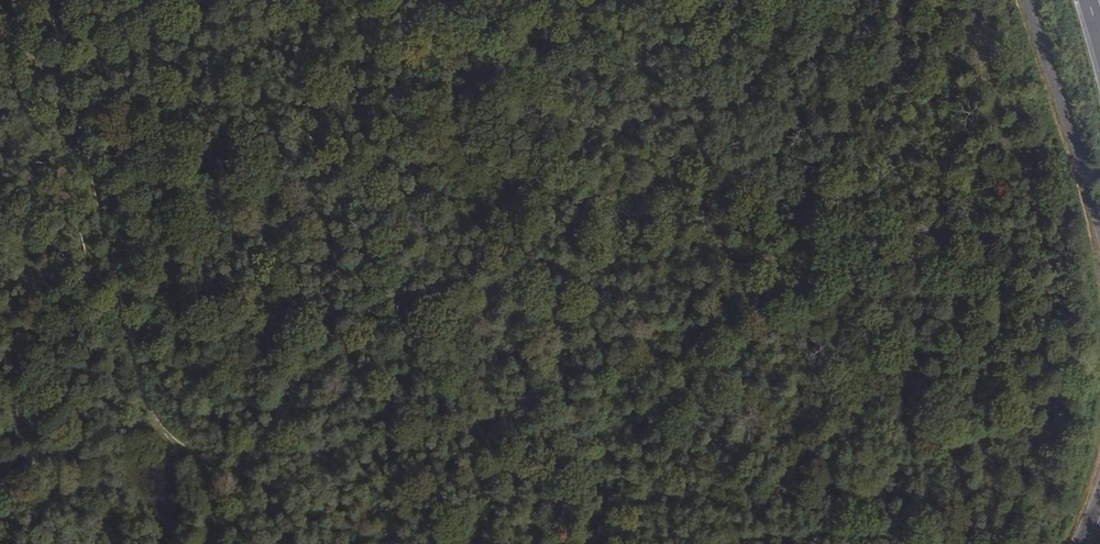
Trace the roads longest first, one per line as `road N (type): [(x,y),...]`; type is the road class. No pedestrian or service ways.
road 1 (tertiary): [(1099,213),(1028,0)]

